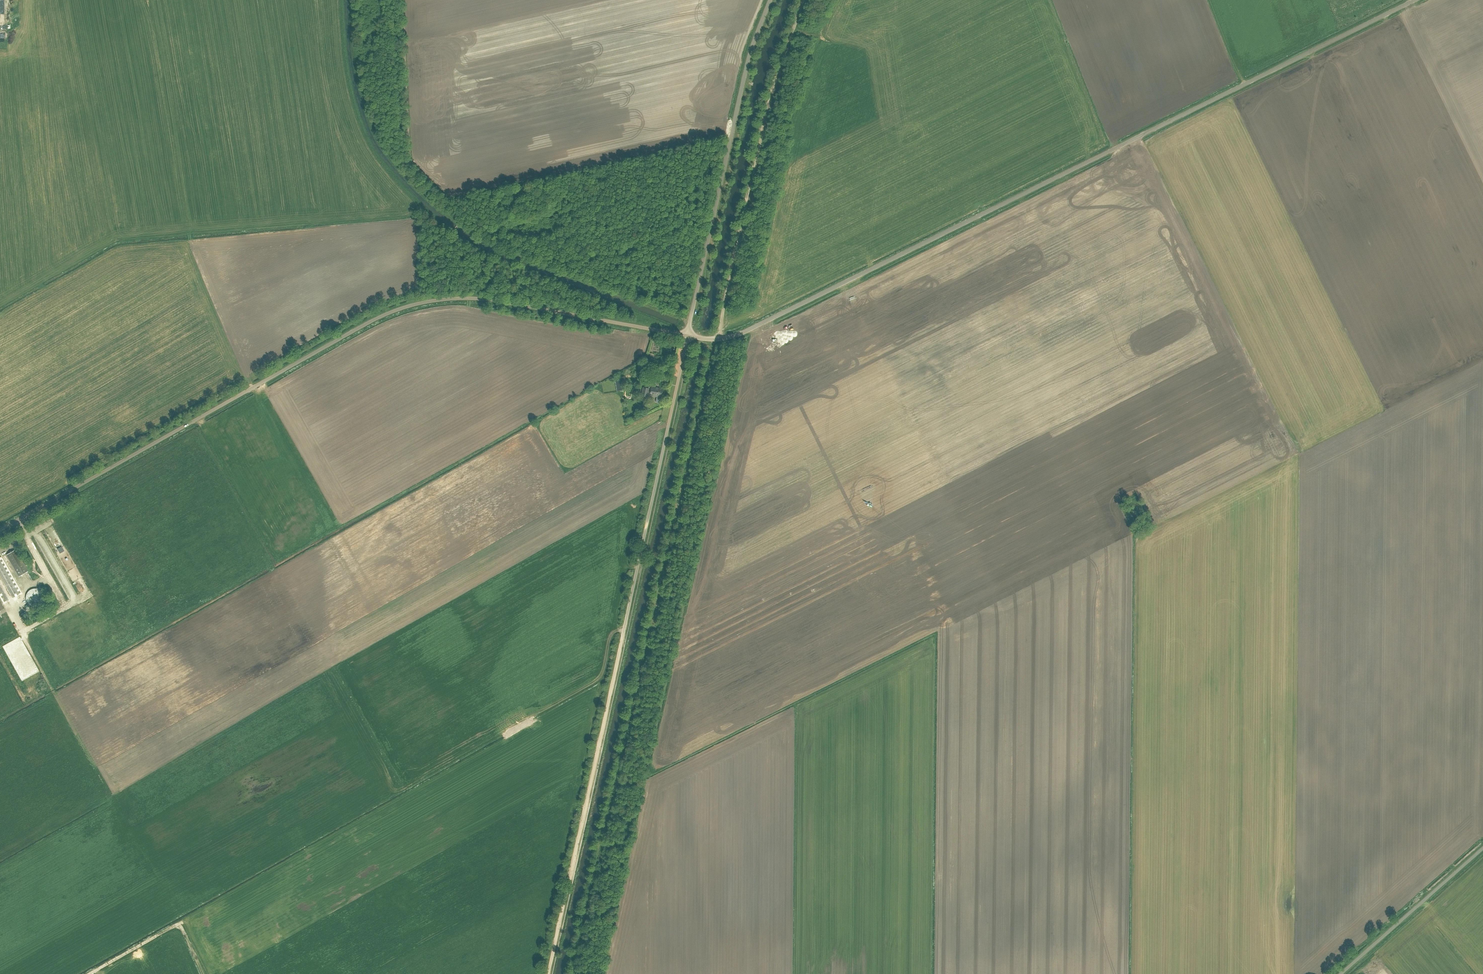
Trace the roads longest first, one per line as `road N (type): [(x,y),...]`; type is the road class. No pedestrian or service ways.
road 1 (unclassified): [(692,336),(720,338),(762,326),(1414,0)]
road 2 (unclassified): [(0,529),(398,308),(501,300),(687,336)]
road 3 (track): [(714,338),(570,973)]
road 4 (track): [(625,626),(547,973)]
road 5 (track): [(803,0),(763,128),(720,338)]
road 6 (unclassified): [(687,336),(748,62),(770,0)]
road 7 (unclassified): [(625,626),(687,336)]
road 8 (unclassified): [(1340,973),(1482,848)]

